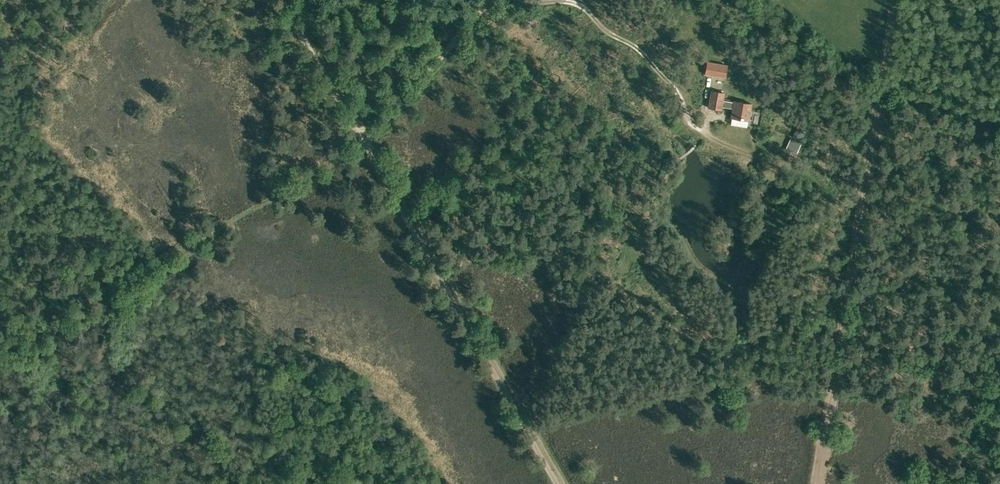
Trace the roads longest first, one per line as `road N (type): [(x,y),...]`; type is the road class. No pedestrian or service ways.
road 1 (track): [(818,483),(896,0)]
road 2 (track): [(0,361),(365,142)]
road 3 (track): [(562,483),(365,142)]
road 4 (track): [(478,15),(577,5),(670,81),(699,127),(753,155)]
road 5 (track): [(369,139),(490,0)]
road 6 (track): [(365,142),(284,0)]

